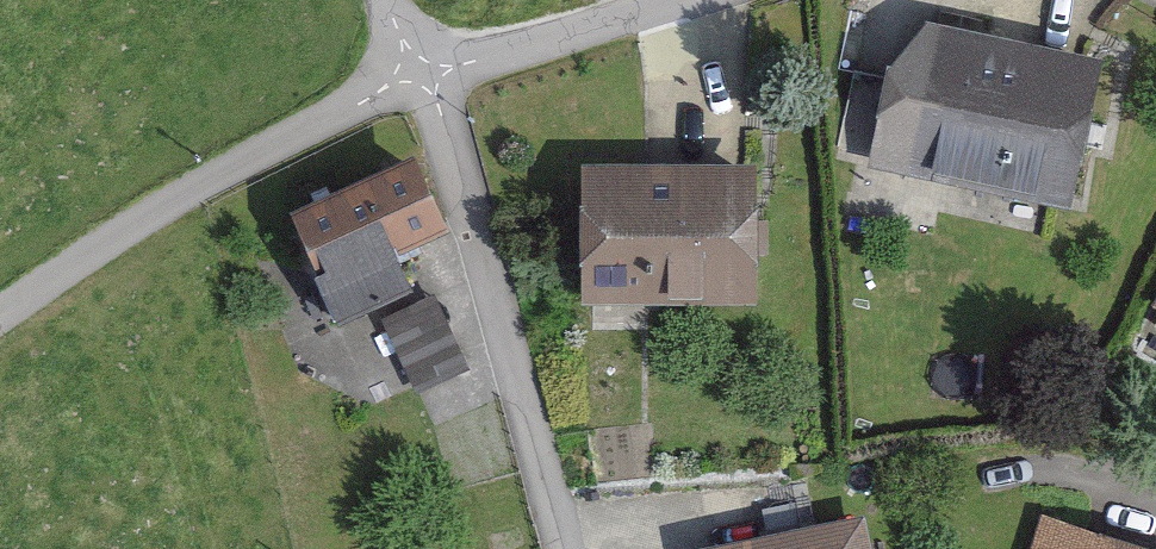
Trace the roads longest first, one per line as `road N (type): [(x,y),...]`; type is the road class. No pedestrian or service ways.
road 1 (residential): [(418,77),(193,186),(0,312)]
road 2 (residential): [(667,0),(418,77)]

